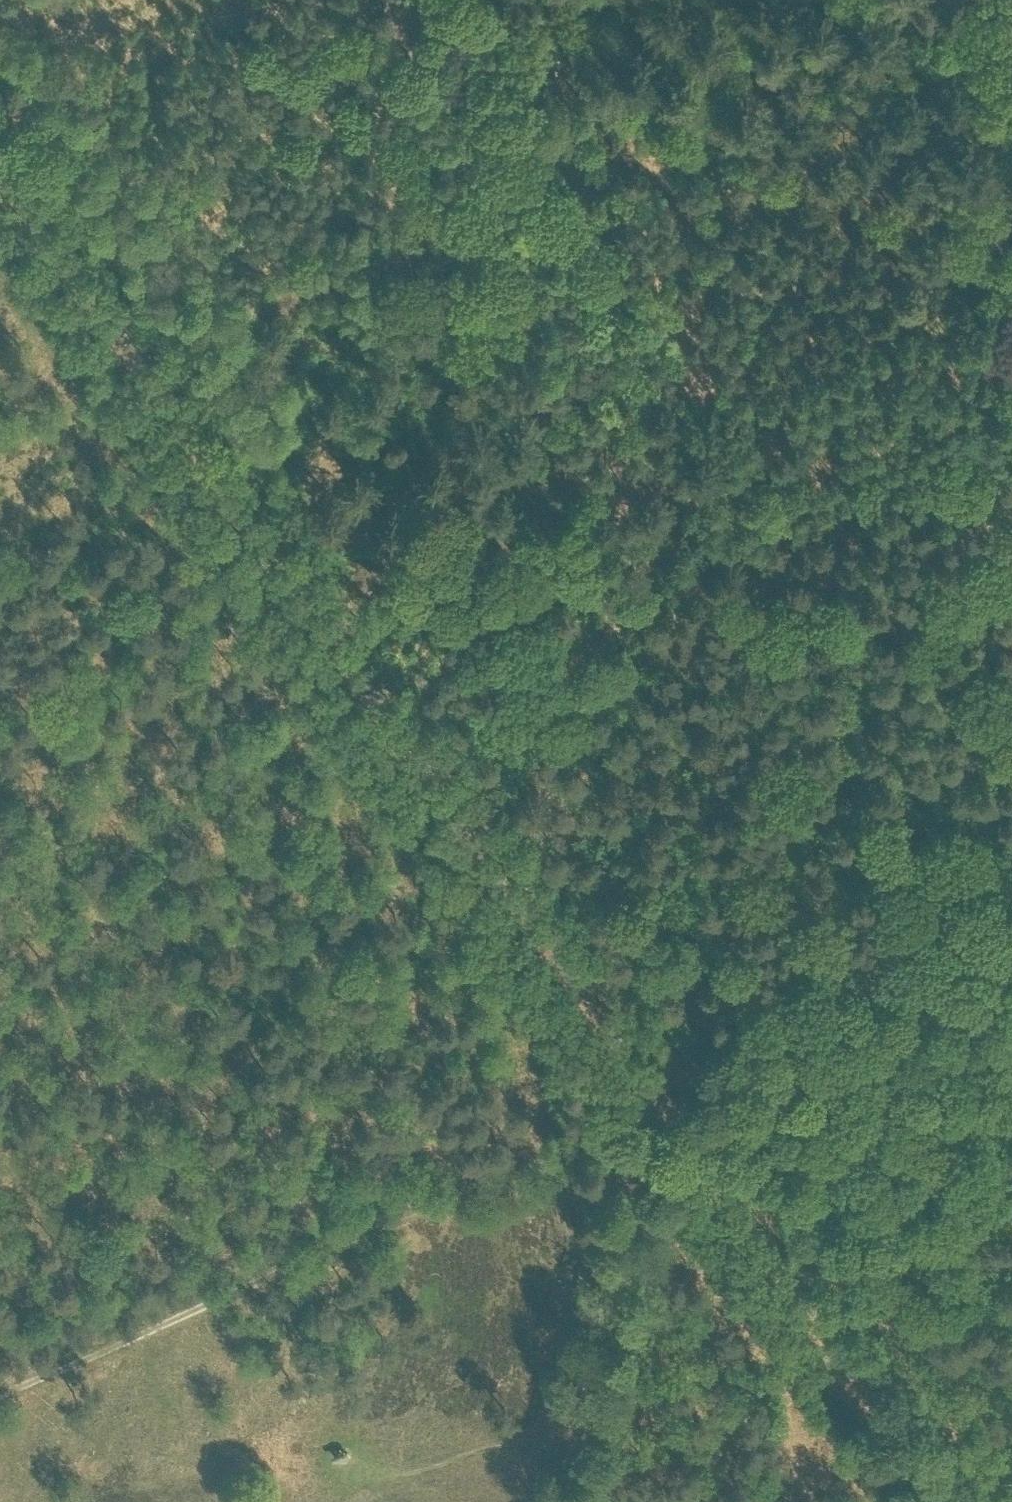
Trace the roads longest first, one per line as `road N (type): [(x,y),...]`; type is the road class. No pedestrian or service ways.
road 1 (track): [(654,1085),(0,161)]
road 2 (track): [(950,1501),(666,1105)]
road 3 (track): [(565,1501),(666,1105)]

